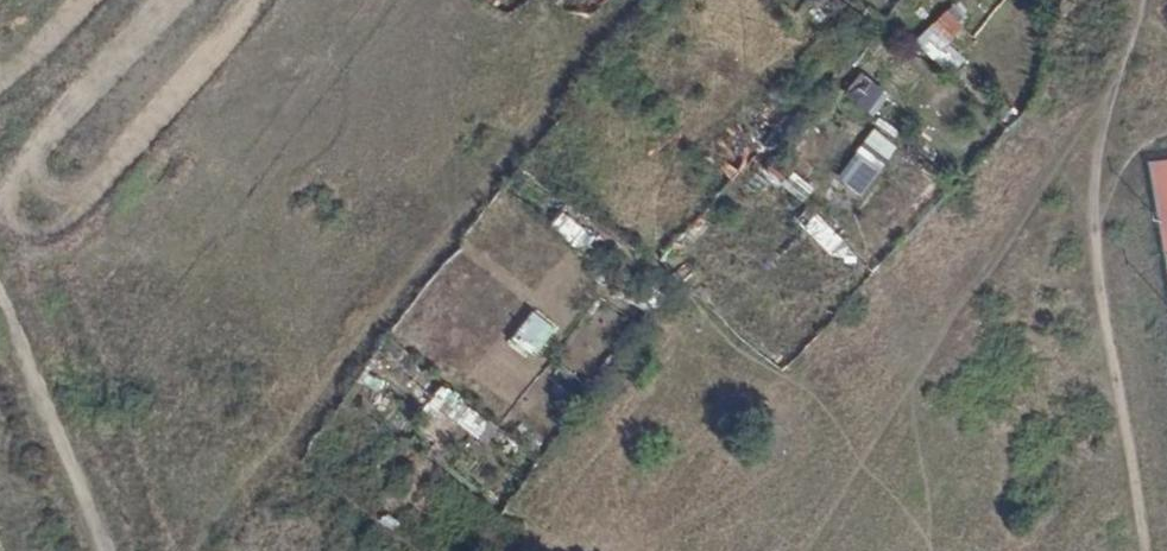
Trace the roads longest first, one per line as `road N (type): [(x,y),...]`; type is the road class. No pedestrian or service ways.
road 1 (track): [(1111,88),(1103,192),(1108,280),(1149,550)]
road 2 (track): [(93,550),(0,338)]
road 3 (track): [(1085,129),(1133,43),(1146,0)]

